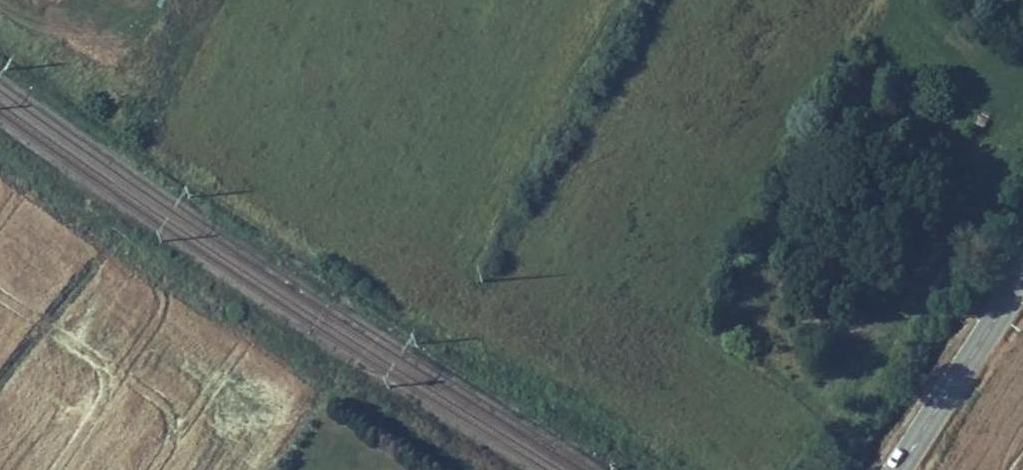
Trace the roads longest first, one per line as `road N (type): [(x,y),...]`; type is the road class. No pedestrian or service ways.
road 1 (tertiary): [(901,469),(1022,281)]
road 2 (track): [(0,170),(115,257),(132,291)]

